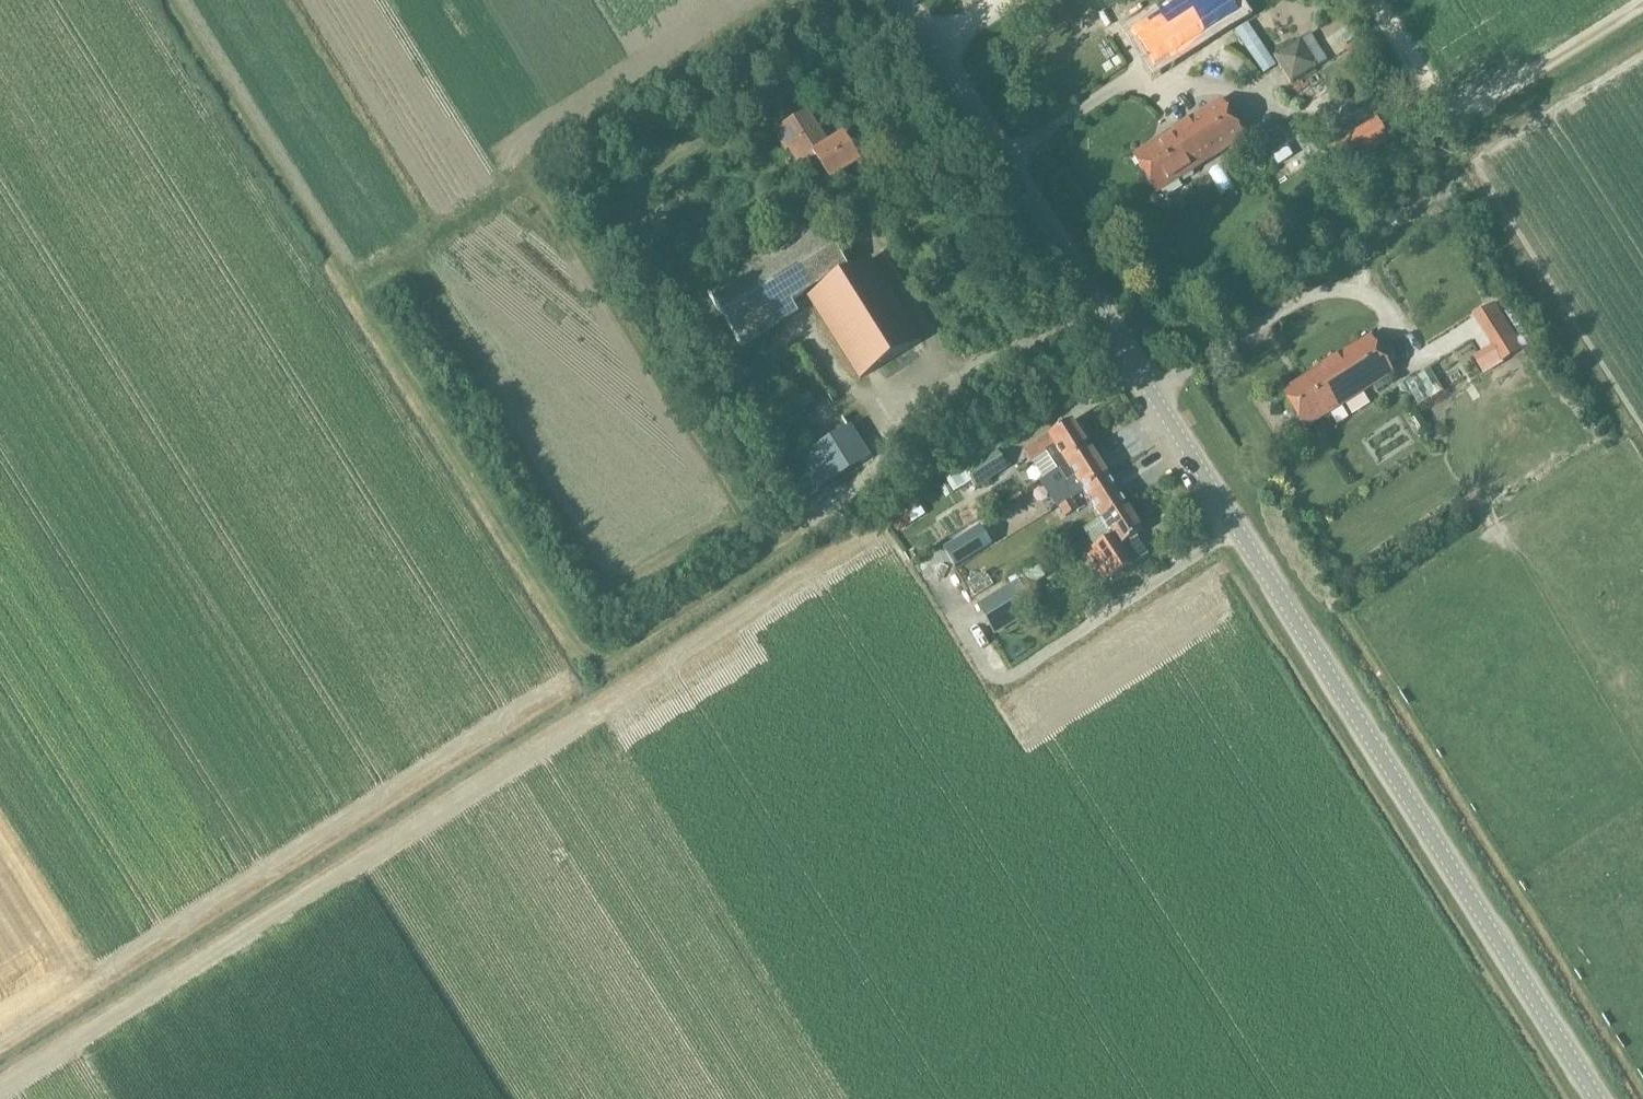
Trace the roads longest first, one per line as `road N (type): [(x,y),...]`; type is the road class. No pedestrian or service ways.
road 1 (unclassified): [(1598,1098),(902,0)]

